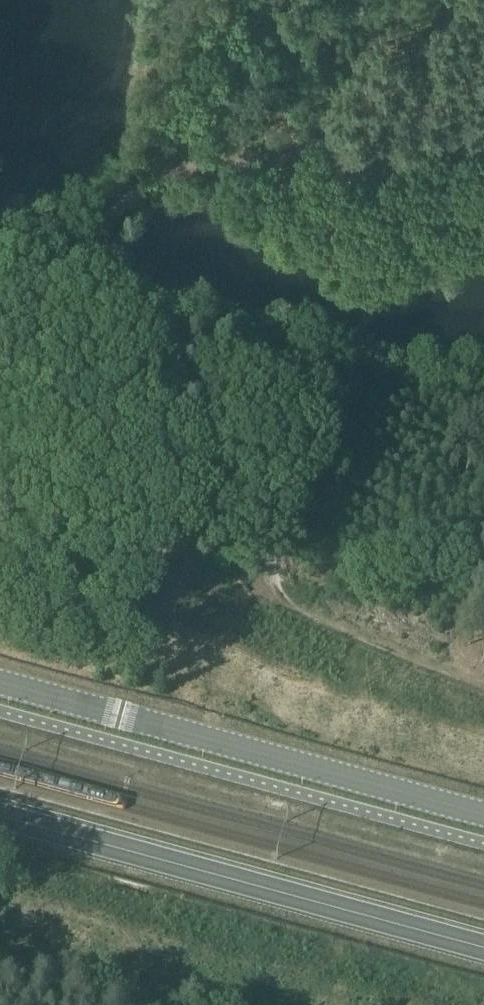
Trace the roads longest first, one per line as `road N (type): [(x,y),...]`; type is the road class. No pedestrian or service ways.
road 1 (secondary): [(483,809),(0,678)]

